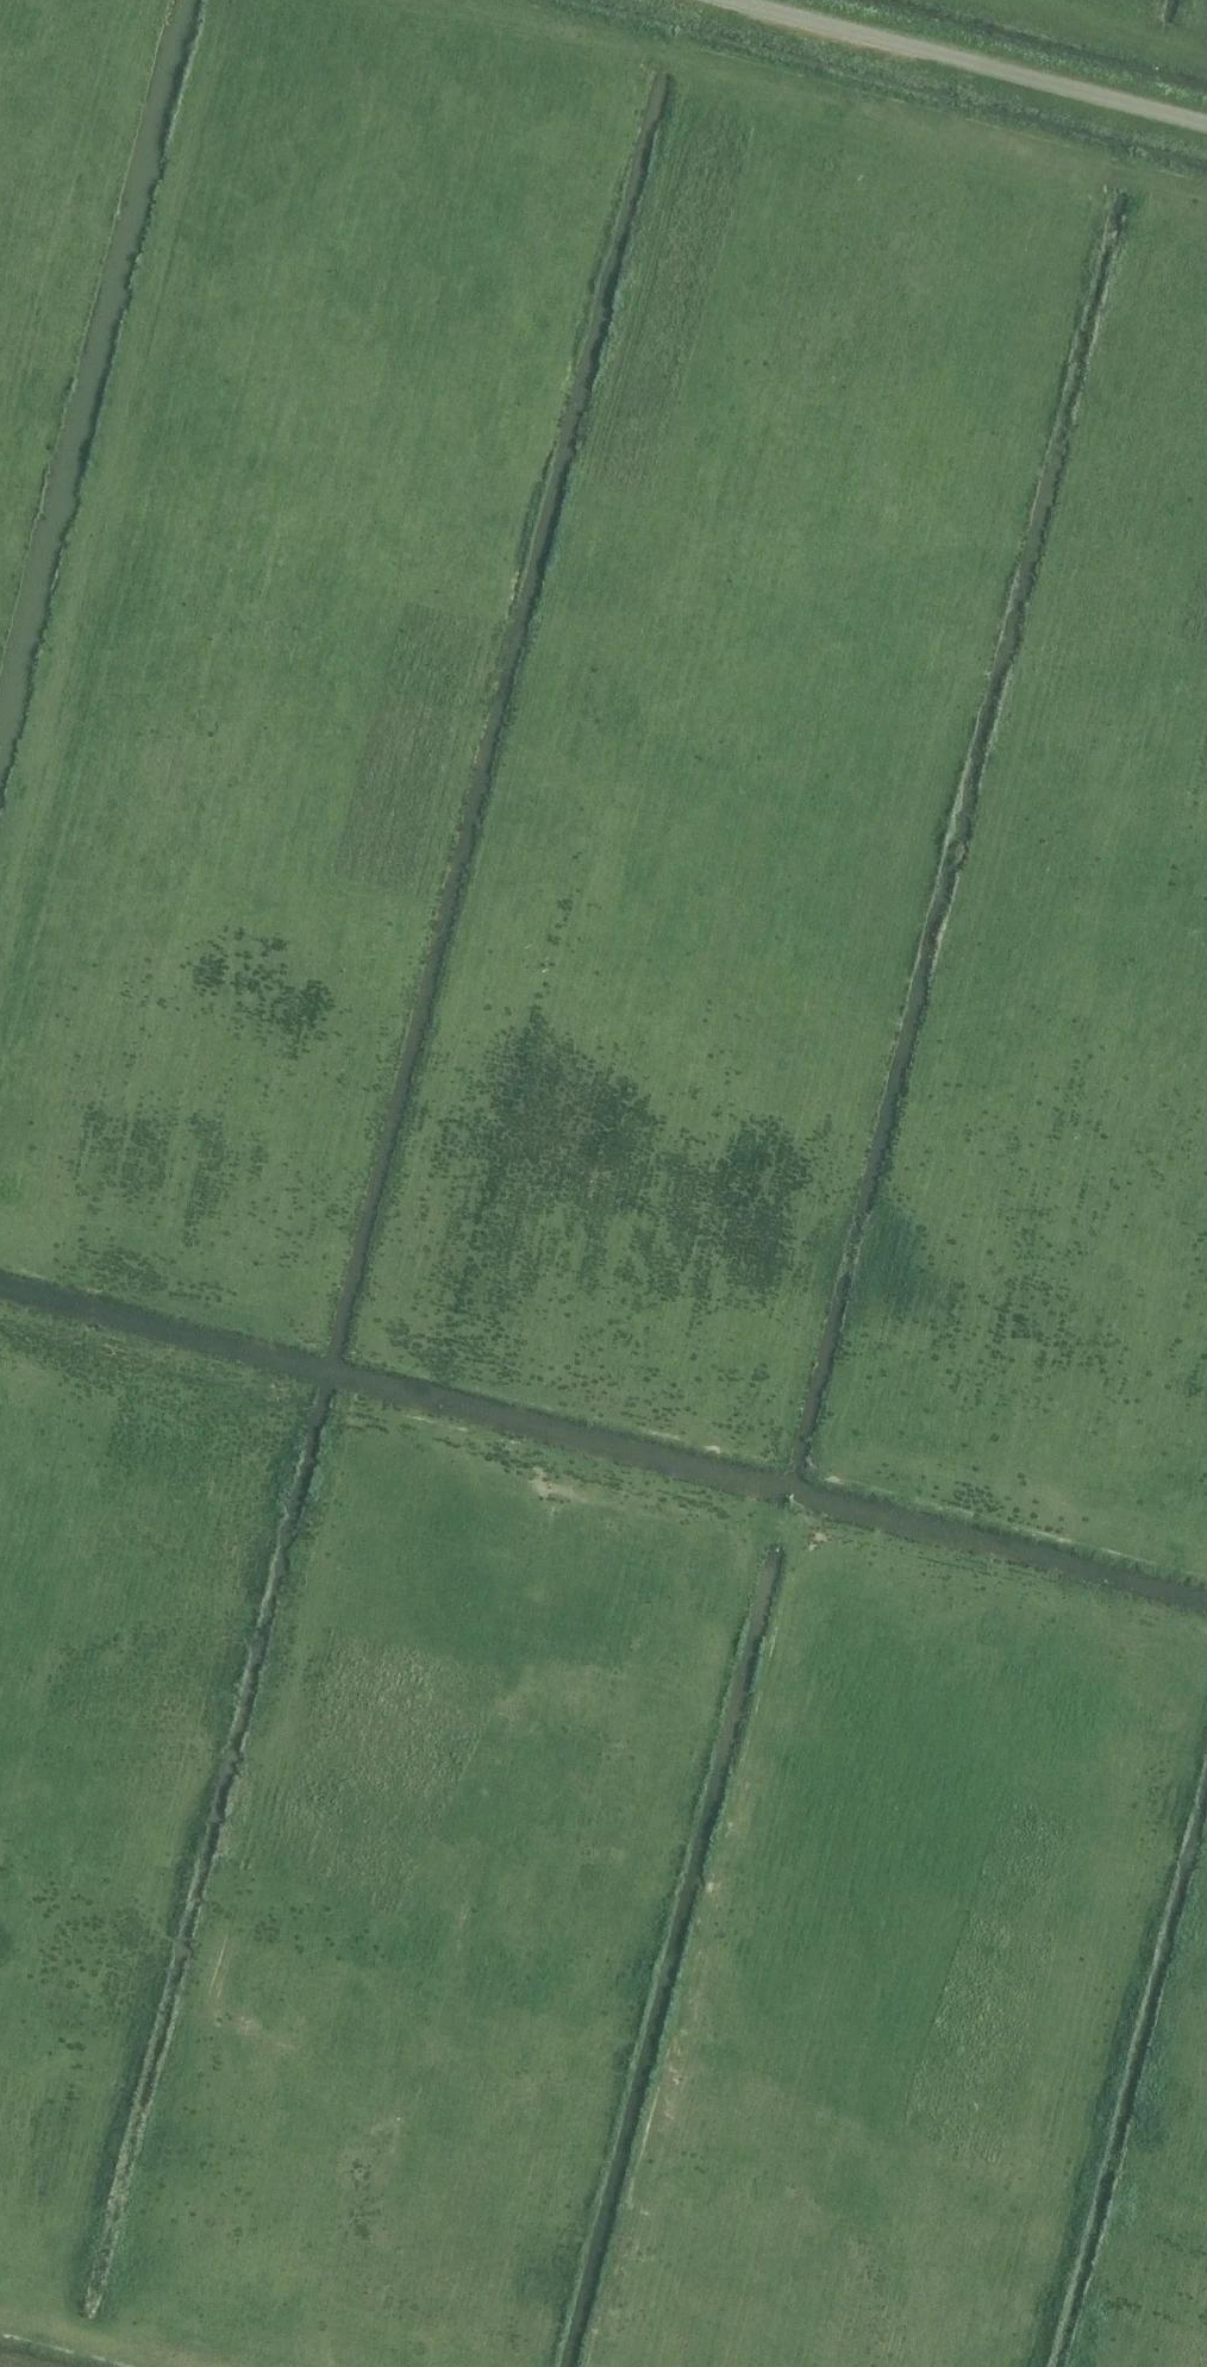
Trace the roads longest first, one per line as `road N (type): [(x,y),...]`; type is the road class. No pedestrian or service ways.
road 1 (unclassified): [(1206,127),(716,0)]

